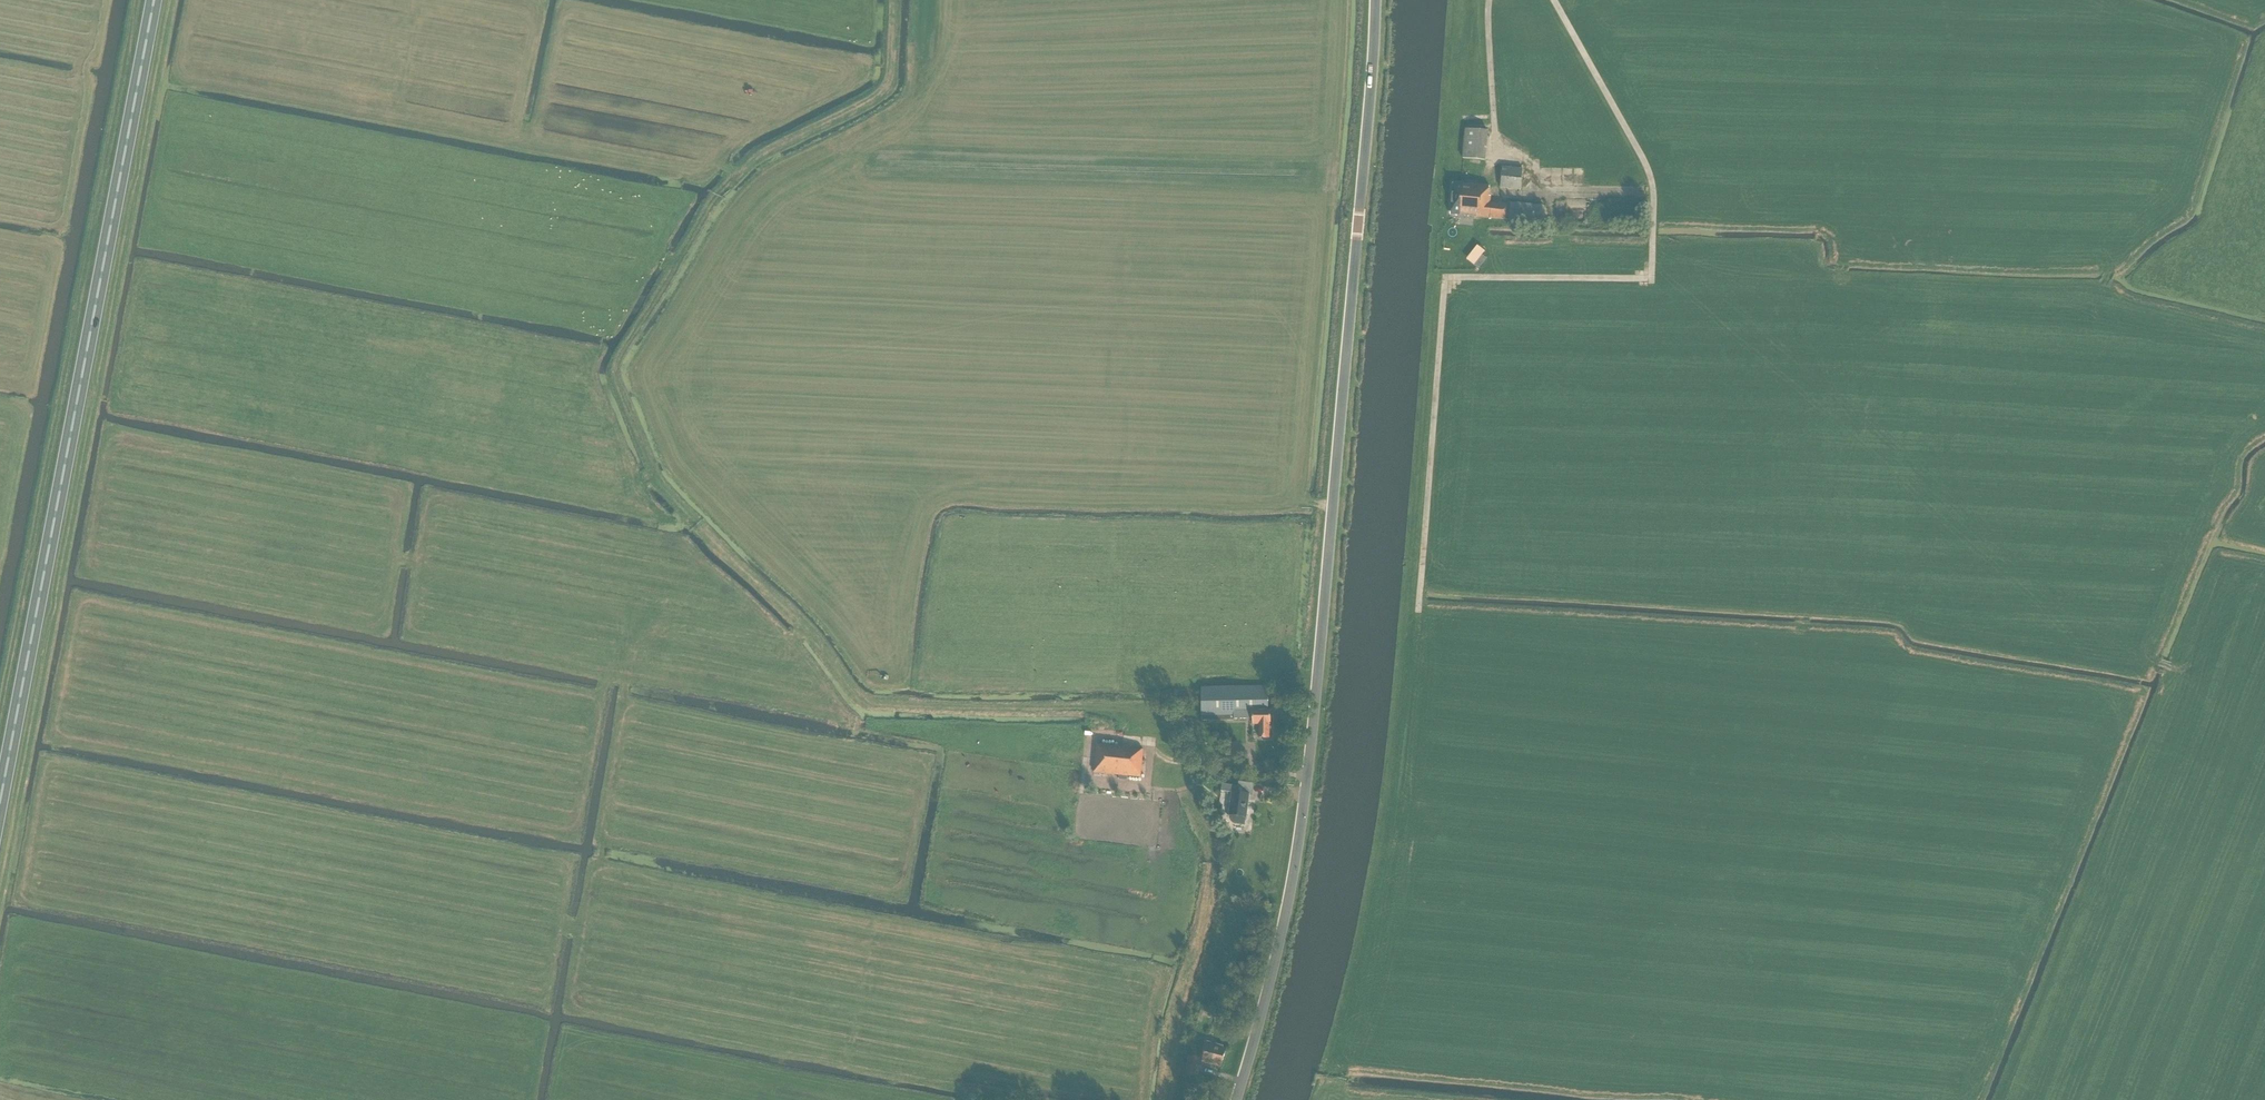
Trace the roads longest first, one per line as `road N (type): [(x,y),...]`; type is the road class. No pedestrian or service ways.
road 1 (track): [(1176,761),(1160,718),(1145,707),(861,699),(801,620),(670,495),(615,378),(617,357),(732,178),(888,84),(894,0)]
road 2 (unclassified): [(1238,1099),(1297,854),(1367,174),(1376,0)]
road 3 (track): [(1552,0),(1643,155),(1653,186),(1650,279),(1446,277),(1394,839)]
road 4 (trunk): [(0,809),(155,0)]
road 5 (track): [(1422,574),(1447,585),(1882,613),(2175,669)]

